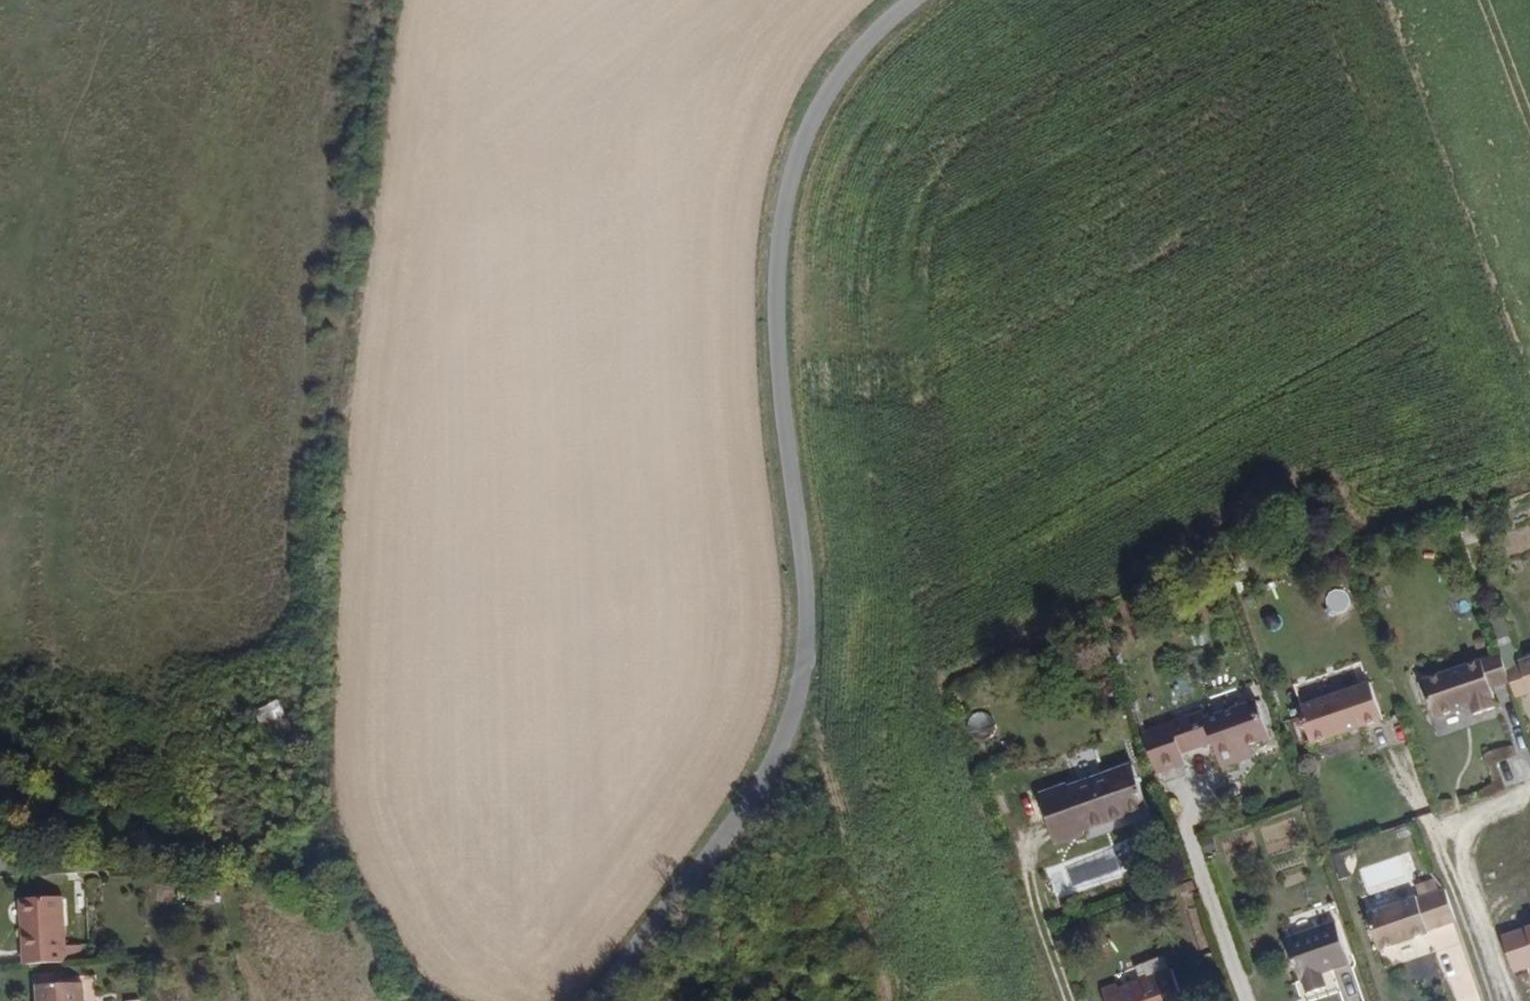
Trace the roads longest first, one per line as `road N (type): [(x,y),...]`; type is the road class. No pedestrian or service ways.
road 1 (unclassified): [(598,1000),(765,777),(798,698),(806,564),(779,371),(780,243),(790,183),(816,112),(859,50),(913,0)]

